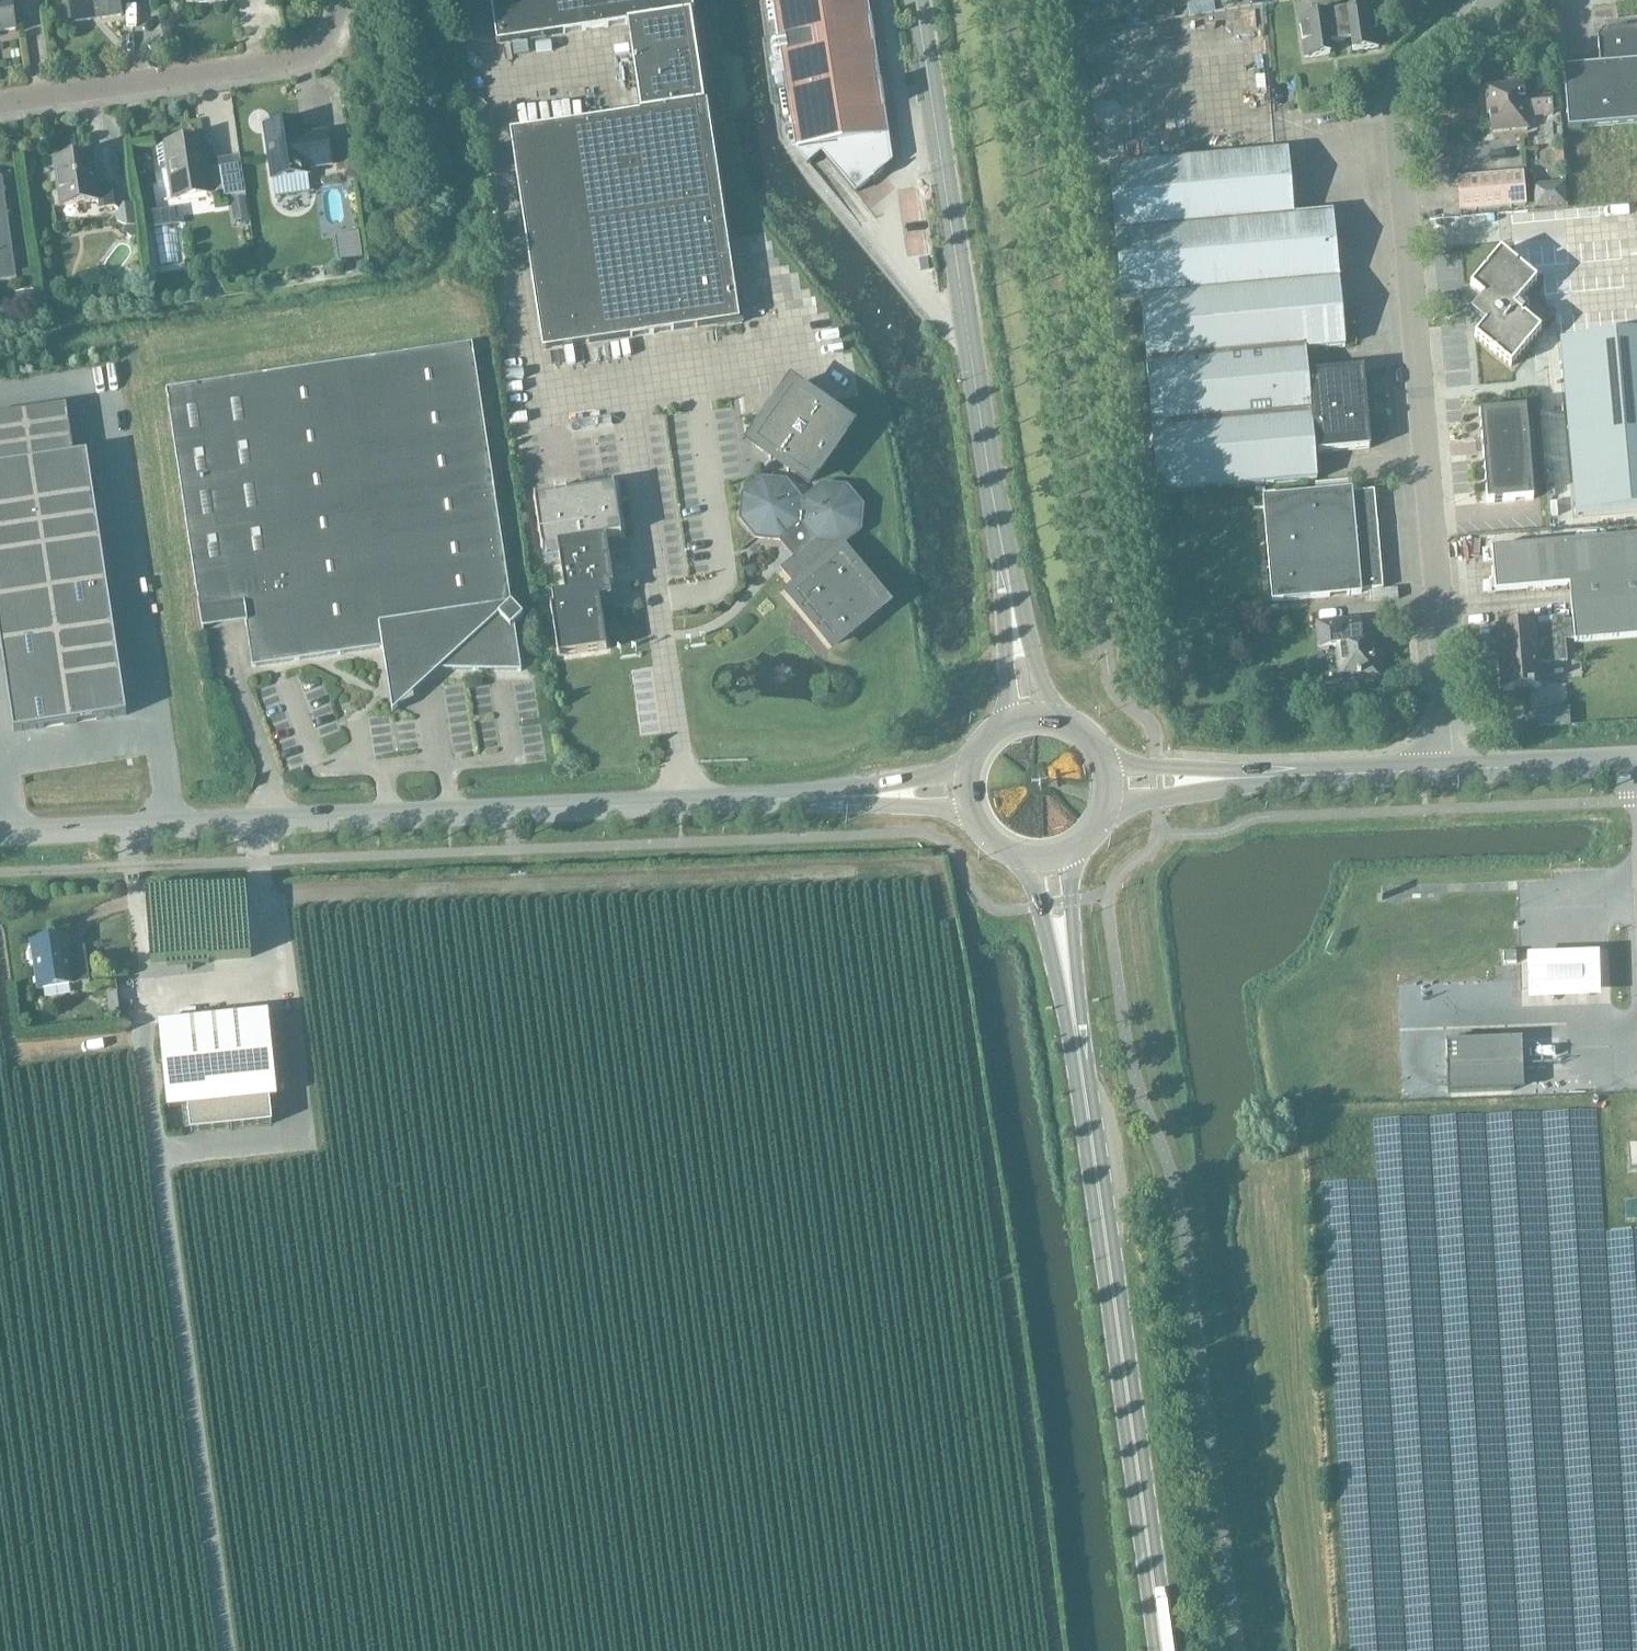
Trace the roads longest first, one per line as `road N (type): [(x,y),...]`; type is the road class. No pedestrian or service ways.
road 1 (tertiary): [(0,833),(874,795)]
road 2 (unclassified): [(1451,769),(1395,111),(1404,78),(1422,54),(1487,0)]
road 3 (tertiary): [(1156,1650),(1061,955)]
road 4 (tertiary): [(1017,623),(913,0)]
road 5 (residential): [(0,102),(305,56),(331,37),(336,0)]
road 6 (tertiary): [(1215,781),(1451,769)]
road 7 (tertiary): [(1451,769),(1636,761)]

